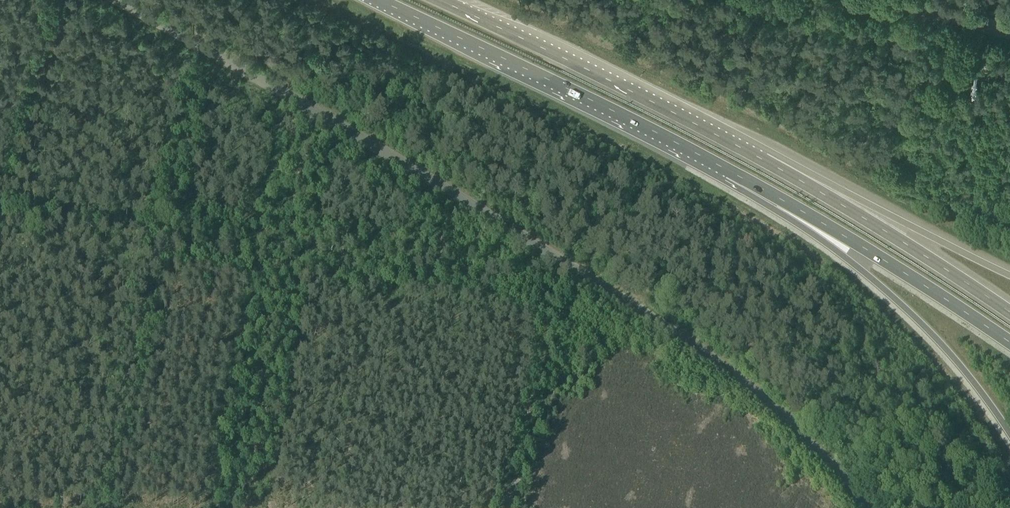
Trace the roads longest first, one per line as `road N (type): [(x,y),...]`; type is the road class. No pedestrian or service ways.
road 1 (unclassified): [(864,507),(792,426),(696,345),(119,0)]
road 2 (trunk): [(379,0),(730,172)]
road 3 (trunk): [(730,172),(910,312),(1009,433)]
road 4 (trunk): [(766,159),(441,0)]
road 5 (trunk): [(730,172),(1009,344)]
road 6 (trunk): [(1009,313),(766,159)]
road 7 (trunk): [(1009,276),(766,159)]
road 8 (unclassified): [(1009,33),(879,0)]

